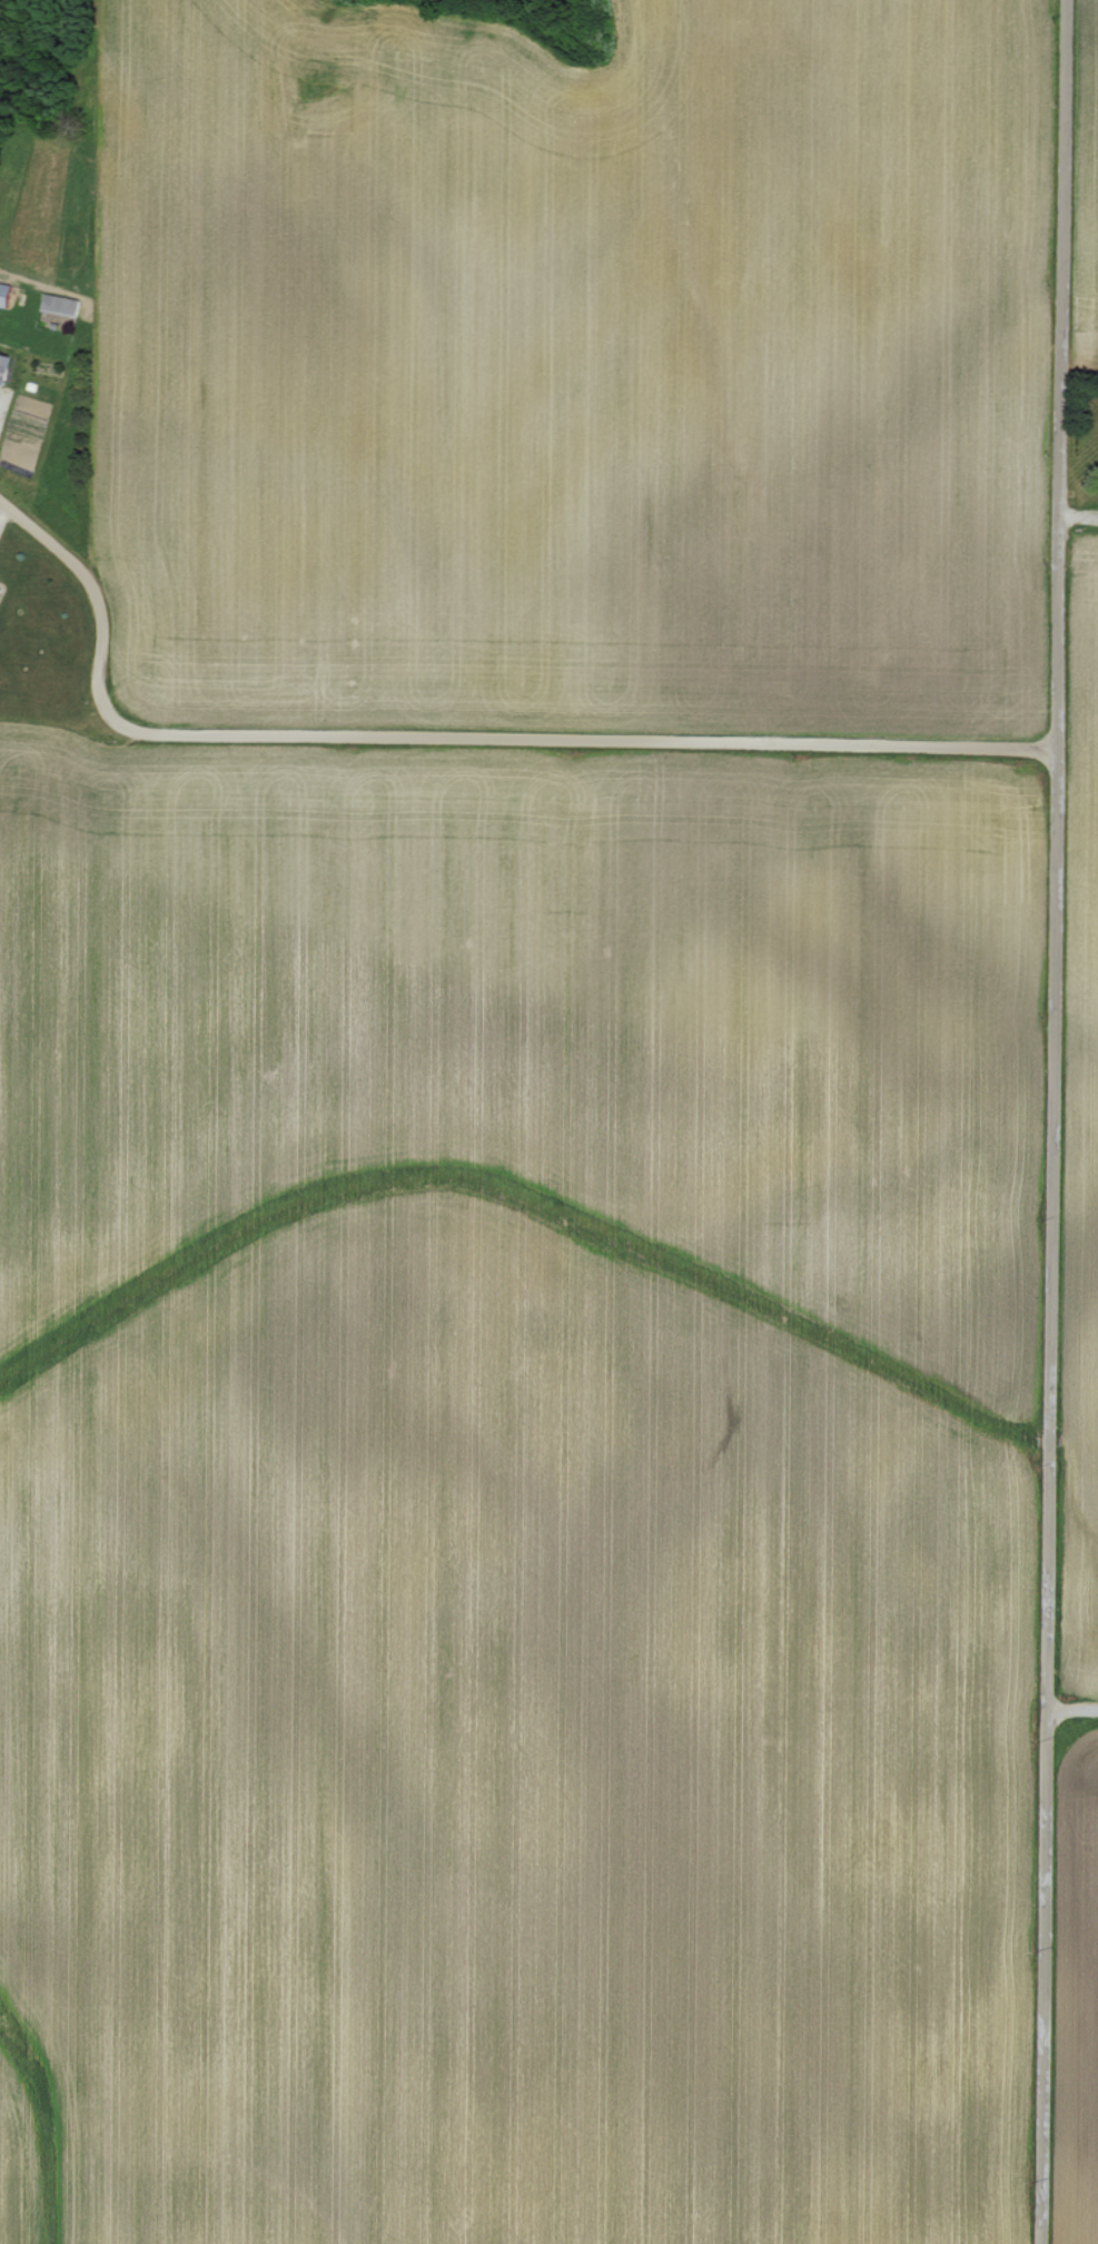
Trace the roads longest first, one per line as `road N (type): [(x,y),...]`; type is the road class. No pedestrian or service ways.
road 1 (residential): [(1040,2243),(1069,0)]
road 2 (residential): [(1060,749),(127,725),(99,700),(105,615),(98,585),(0,493)]

